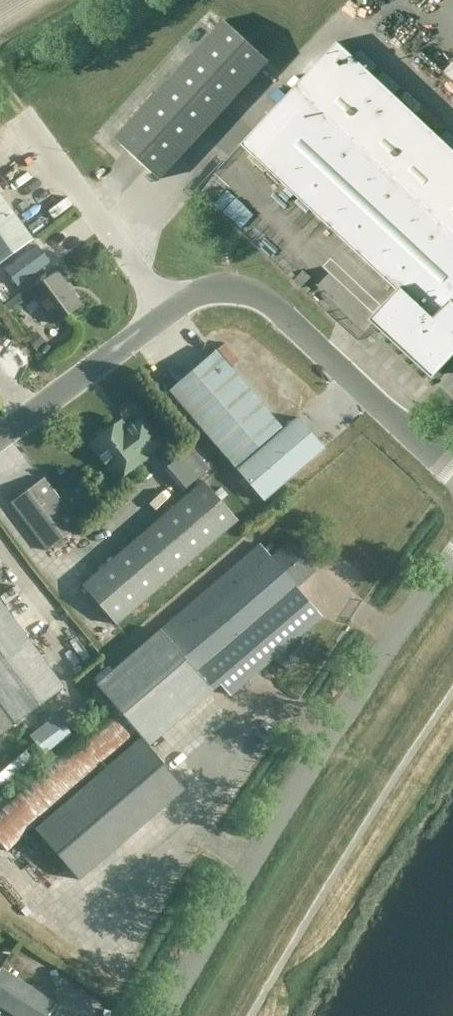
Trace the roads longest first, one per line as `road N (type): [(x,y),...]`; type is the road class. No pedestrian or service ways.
road 1 (unclassified): [(162,1015),(316,753),(452,552)]
road 2 (unclassified): [(167,312),(210,289),(257,295),(452,466)]
road 3 (unclassified): [(20,111),(167,312)]
road 4 (unclassified): [(0,432),(167,312)]
road 5 (track): [(0,65),(106,0)]

